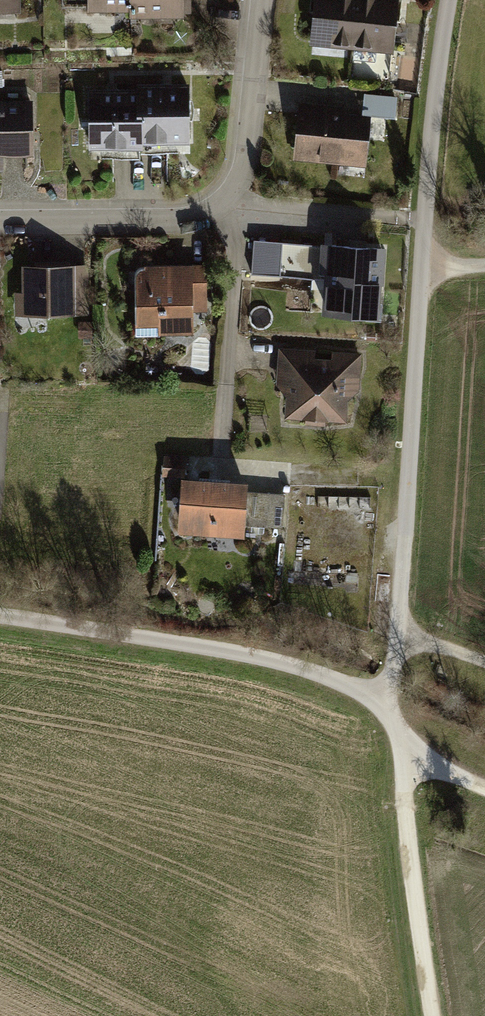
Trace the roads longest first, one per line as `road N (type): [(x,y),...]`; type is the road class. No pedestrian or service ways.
road 1 (unclassified): [(447,0),(394,651)]
road 2 (residential): [(0,225),(171,222),(225,205),(244,165),(261,0)]
road 3 (track): [(0,614),(269,658),(340,683),(393,721)]
road 4 (track): [(393,721),(430,1015)]

